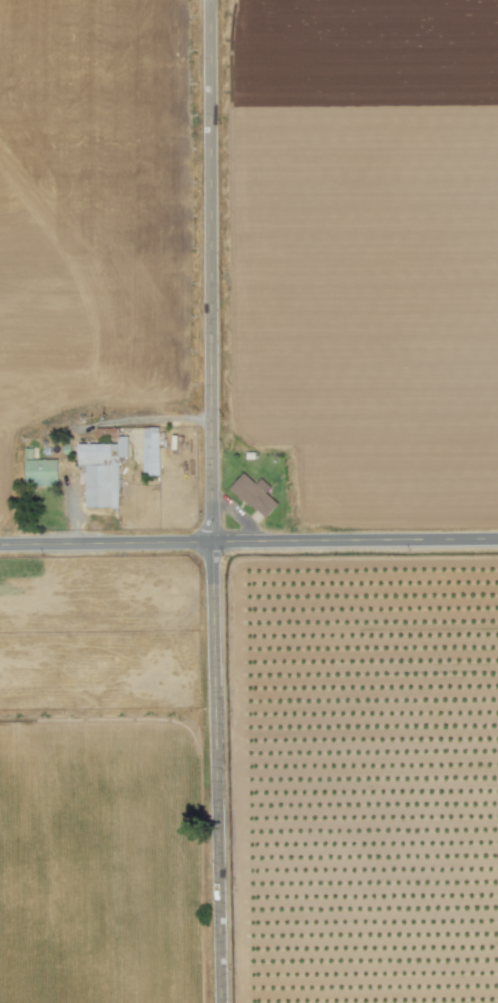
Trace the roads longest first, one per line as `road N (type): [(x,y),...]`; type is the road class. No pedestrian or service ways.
road 1 (residential): [(218,1002),(207,0)]
road 2 (tertiary): [(0,547),(497,542)]

